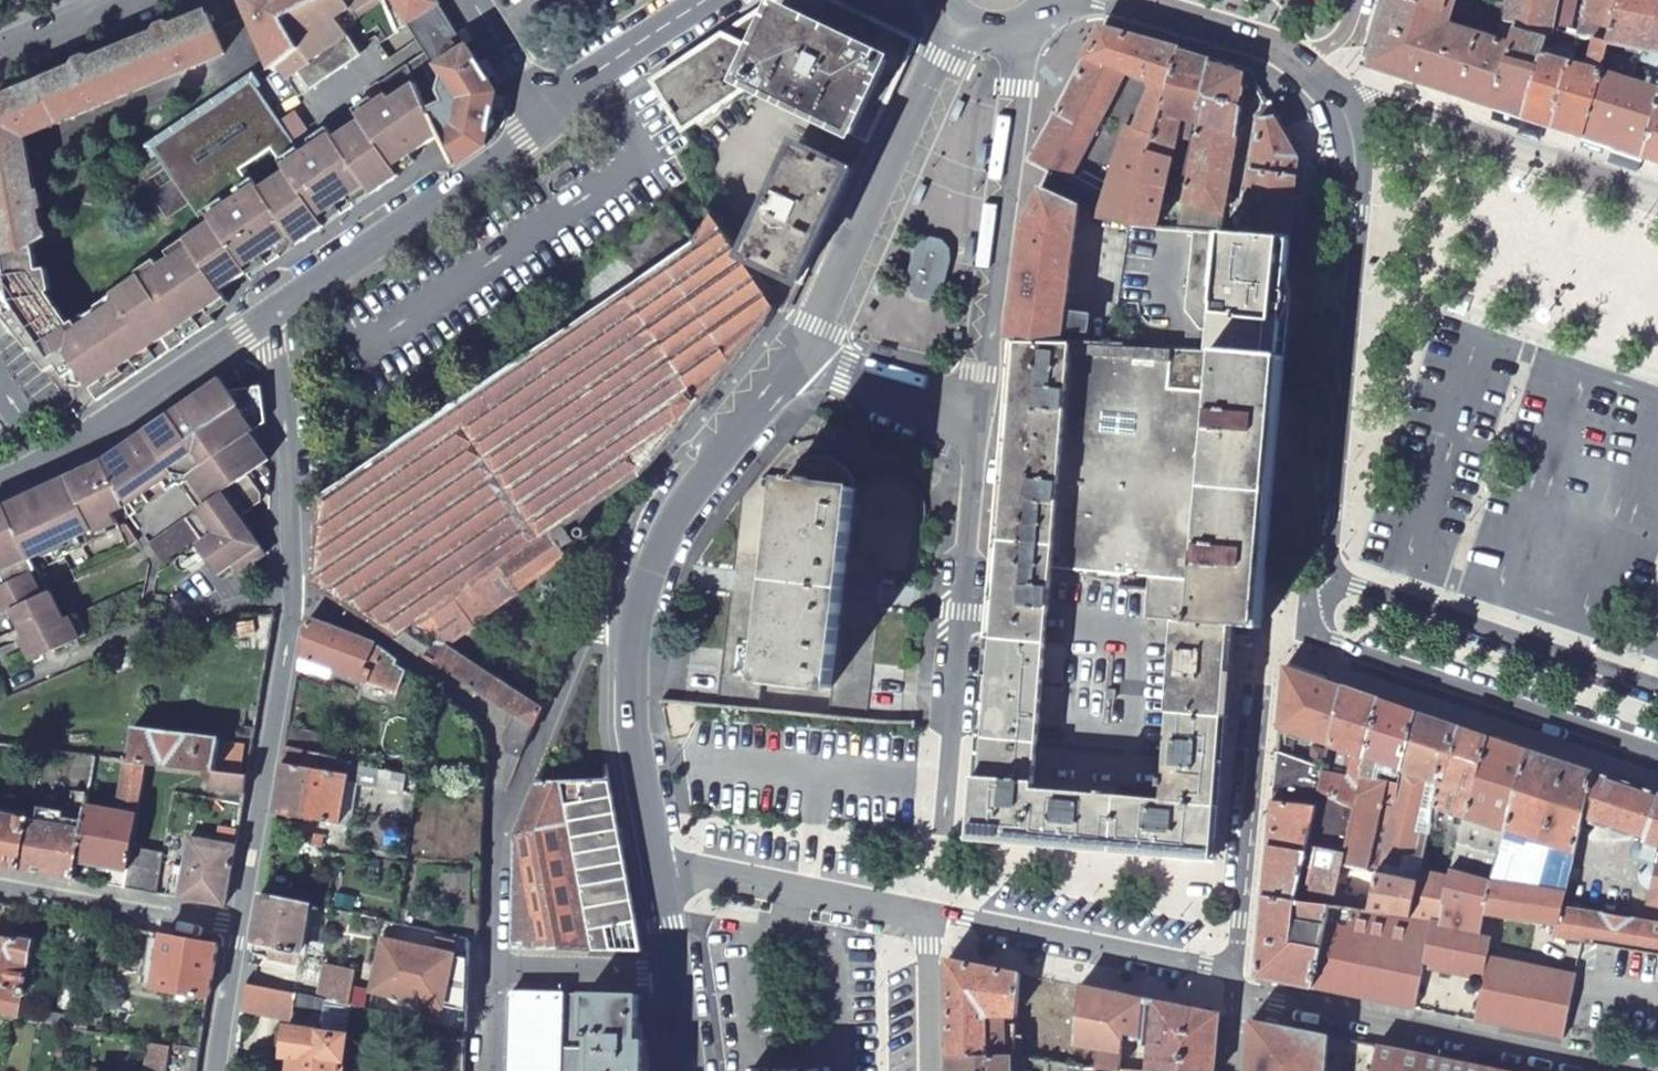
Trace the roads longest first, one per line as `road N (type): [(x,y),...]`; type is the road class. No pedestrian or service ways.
road 1 (residential): [(239,926),(294,597),(289,388),(274,320)]
road 2 (residential): [(787,359),(642,552),(626,632),(660,867)]
road 3 (residential): [(929,911),(979,433)]
road 4 (residential): [(1335,91),(1354,138),(1355,185),(1321,542)]
road 5 (residential): [(1021,27),(979,433)]
road 6 (residential): [(1622,1070),(1236,993)]
road 7 (residential): [(949,12),(787,359)]
road 8 (residential): [(1305,634),(1657,751)]
road 9 (residential): [(1305,634),(1267,659),(1237,970)]
road 10 (residential): [(274,320),(517,149),(544,110)]
road 11 (residential): [(1335,91),(1657,199)]
road 12 (residential): [(0,483),(99,437),(274,320)]
road 13 (residential): [(1237,970),(929,911)]
road 14 (residential): [(1657,686),(1364,587)]
road 15 (residential): [(660,867),(929,911)]
road 16 (residential): [(239,926),(0,883)]
road 17 (residential): [(979,433),(787,359)]
road 18 (residential): [(544,110),(710,0)]
road 19 (residential): [(1116,0),(1301,62)]
road 20 (residential): [(493,970),(678,974)]
road 21 (residential): [(929,1070),(929,911)]
road 22 (residential): [(218,1070),(239,926)]
road 23 (residential): [(493,970),(501,832)]
road 24 (residential): [(471,0),(544,110)]
road 25 (residential): [(0,53),(118,0)]

